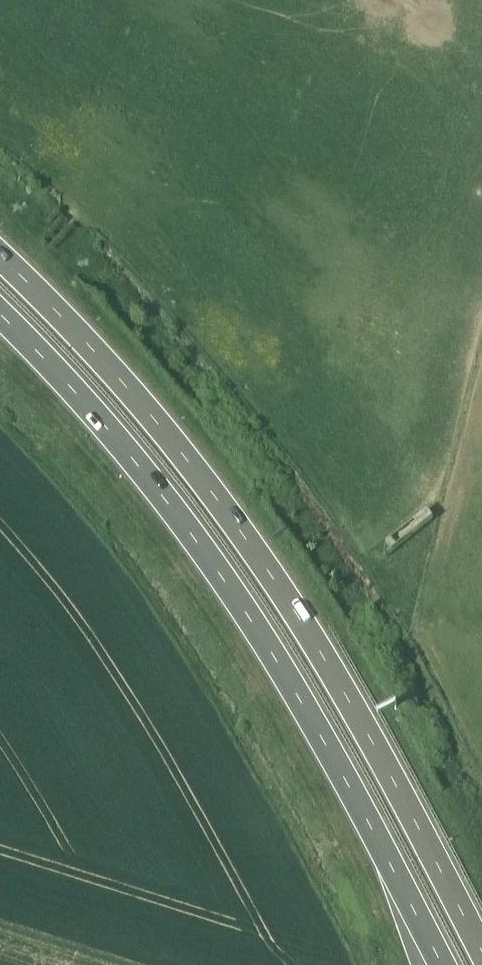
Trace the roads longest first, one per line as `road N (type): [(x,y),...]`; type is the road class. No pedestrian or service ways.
road 1 (trunk): [(481,953),(364,727),(280,589),(131,393),(0,257)]
road 2 (trunk): [(0,316),(96,417),(219,573),(347,783),(441,964)]

